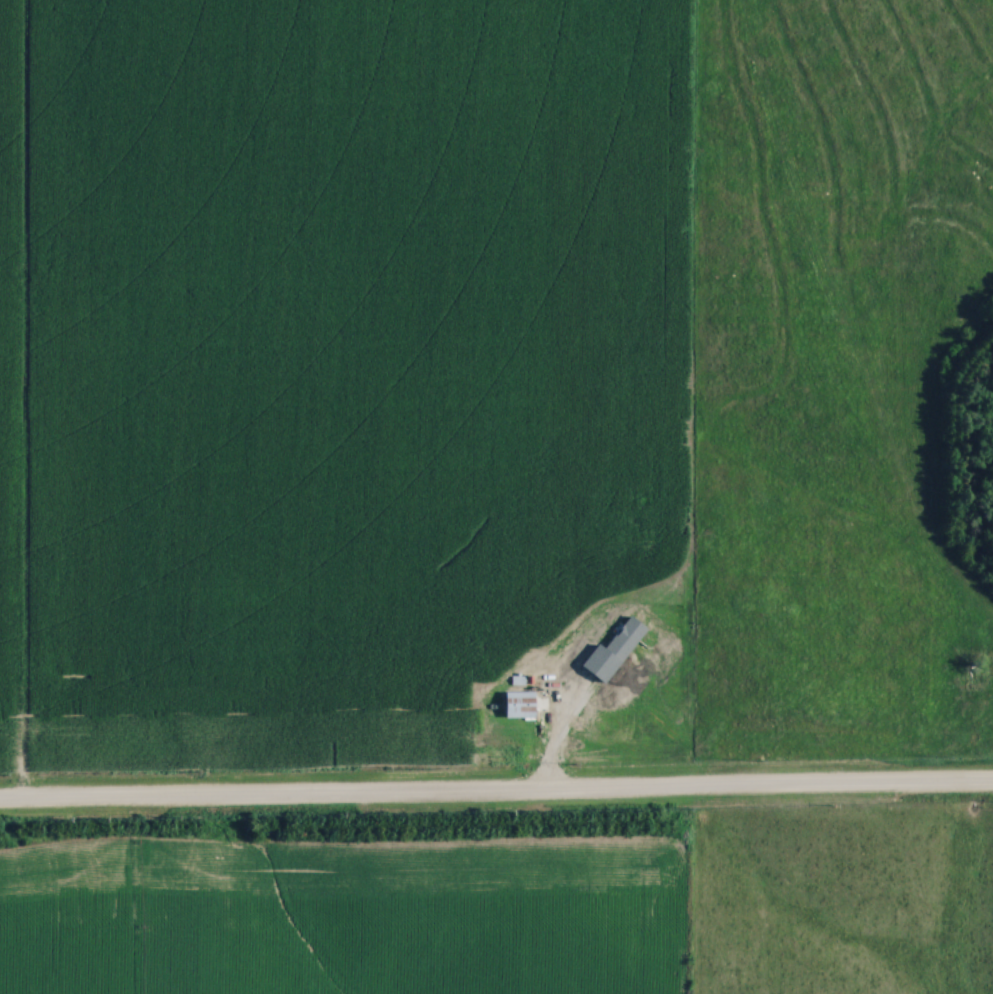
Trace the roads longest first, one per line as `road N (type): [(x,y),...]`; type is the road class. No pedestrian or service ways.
road 1 (residential): [(0,806),(992,787)]

